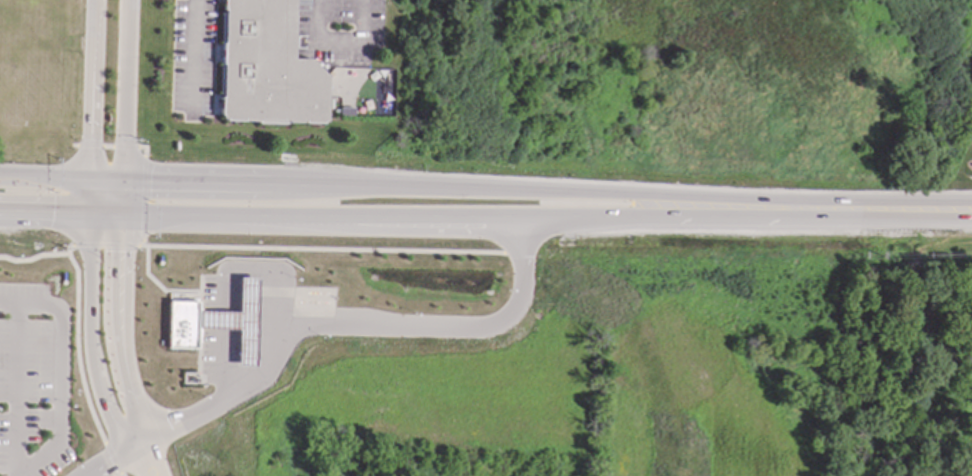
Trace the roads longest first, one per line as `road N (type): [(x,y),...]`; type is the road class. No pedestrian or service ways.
road 1 (secondary): [(814,211),(703,199),(286,186)]
road 2 (residential): [(95,0),(88,334),(103,402),(143,475)]
road 3 (residential): [(163,475),(121,339),(133,0)]
road 4 (secondary): [(0,212),(327,217)]
road 5 (secondary): [(522,219),(814,211)]
road 6 (secondary): [(286,186),(0,182)]
road 7 (secondary): [(327,217),(522,219)]
road 8 (secondary): [(814,211),(971,215)]

